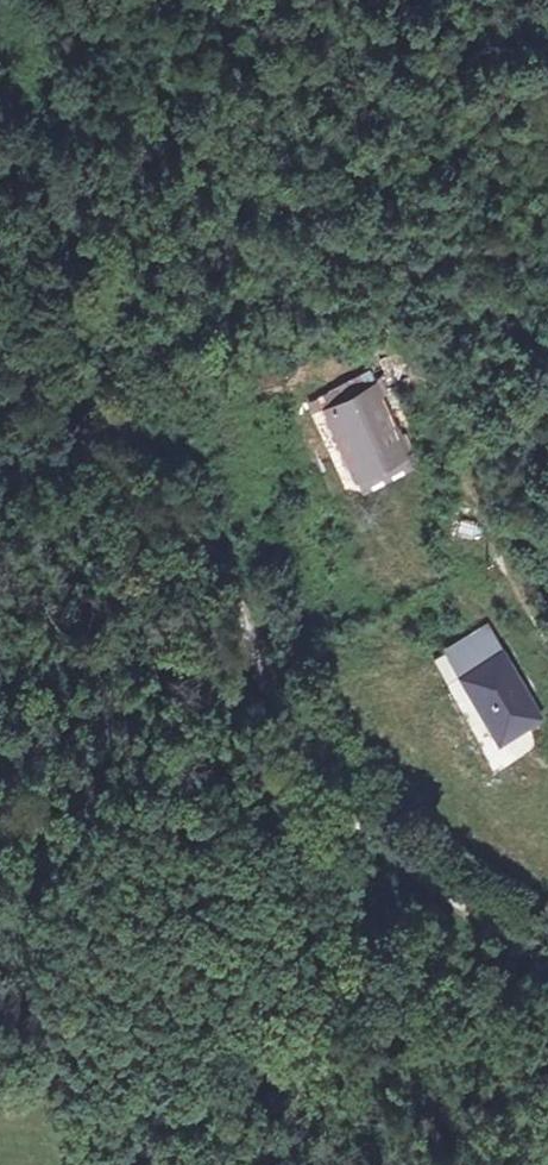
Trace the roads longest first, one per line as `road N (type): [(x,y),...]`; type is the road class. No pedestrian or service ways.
road 1 (unclassified): [(547,953),(383,846),(273,684),(237,599),(161,484),(64,373),(0,322)]

